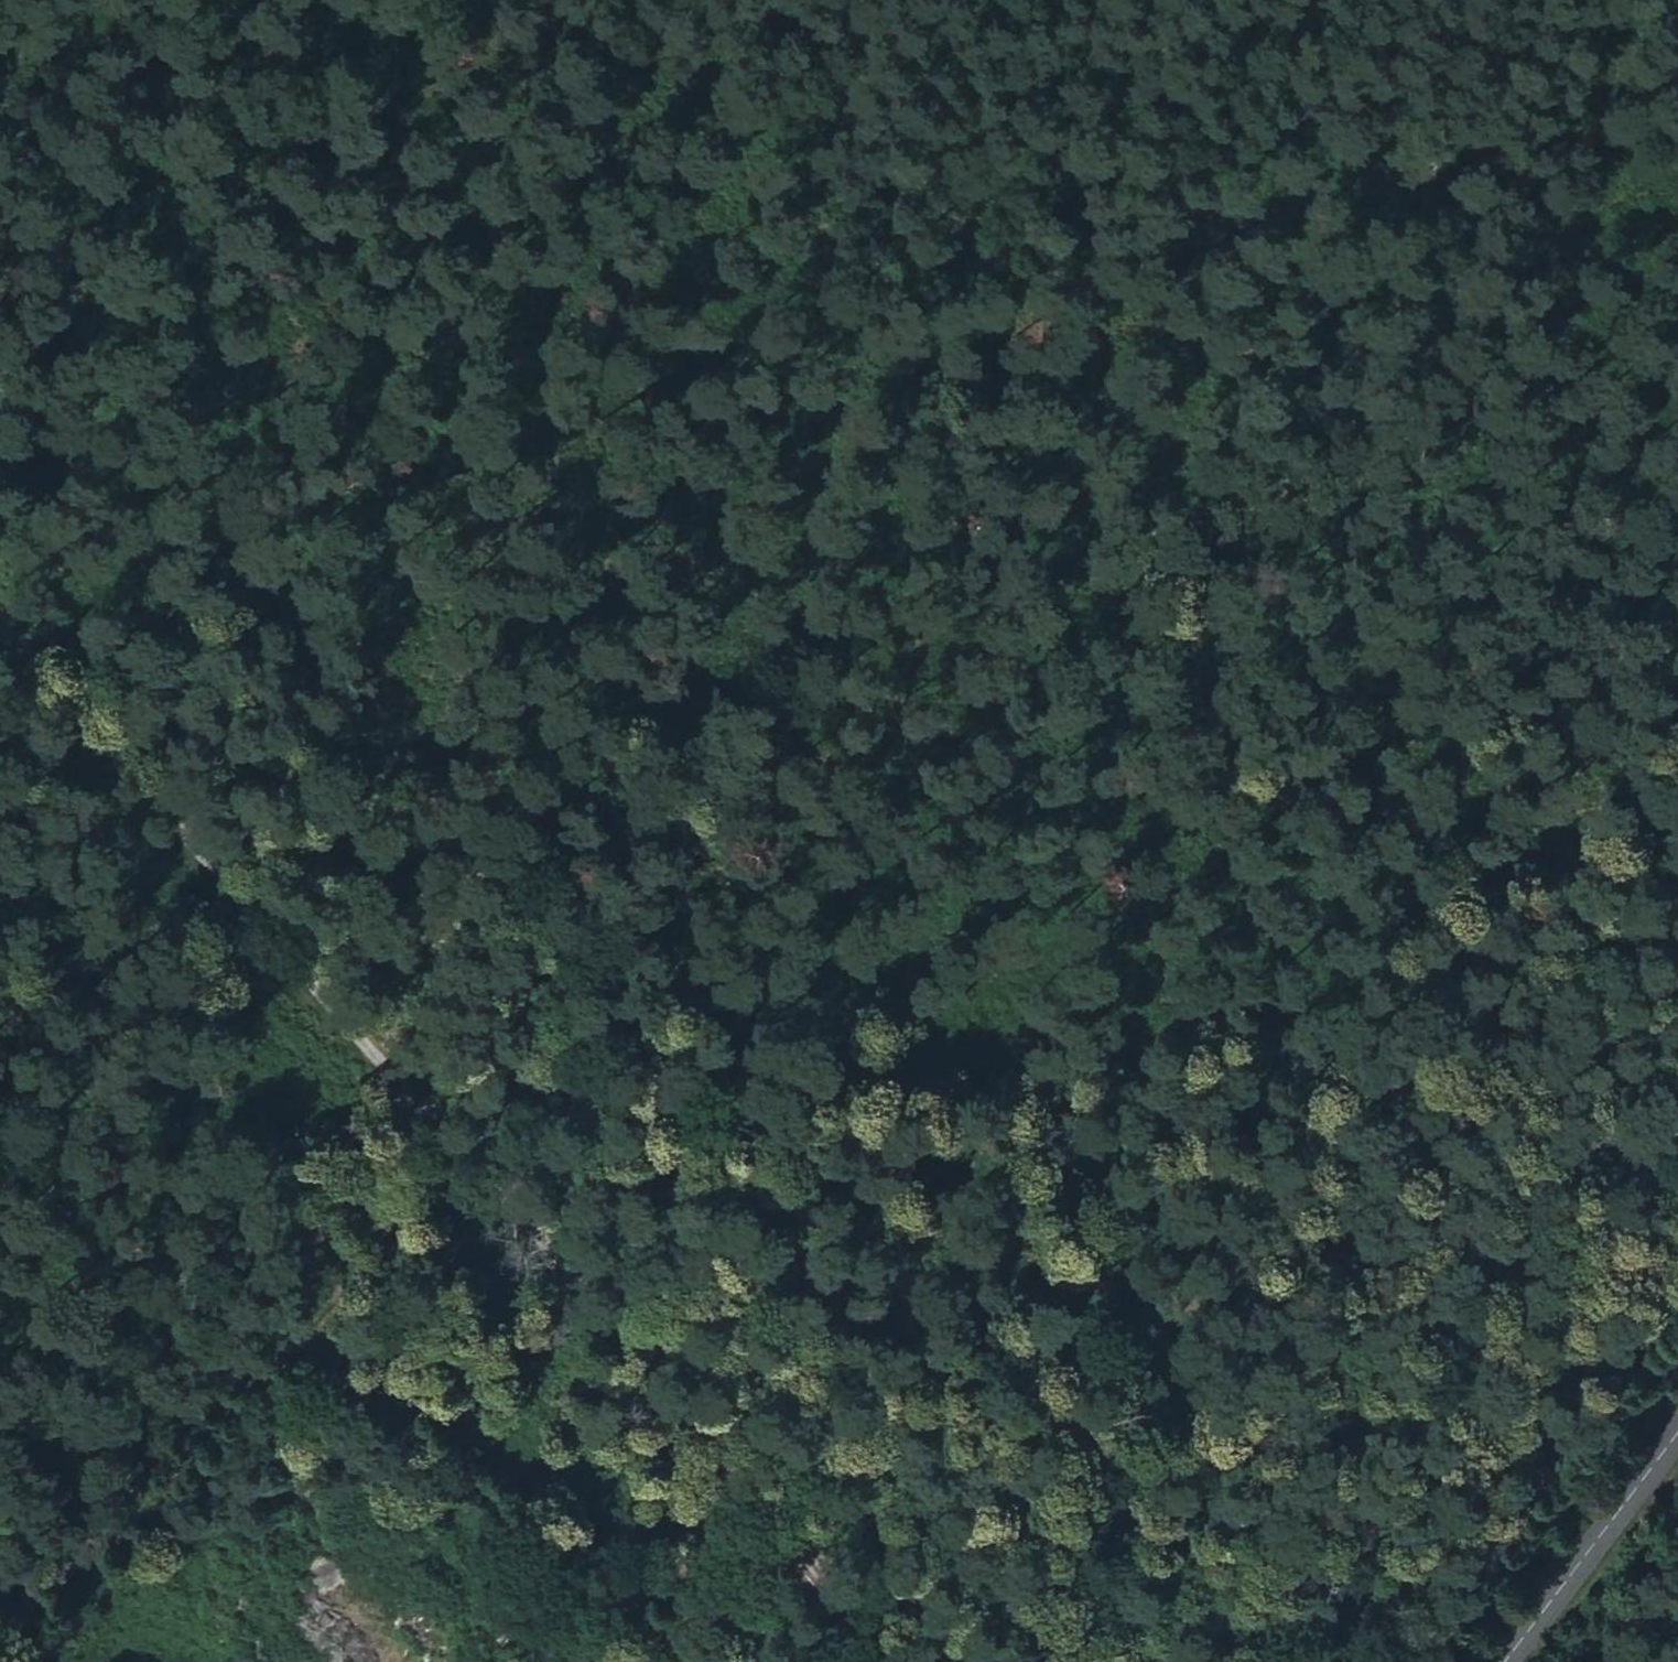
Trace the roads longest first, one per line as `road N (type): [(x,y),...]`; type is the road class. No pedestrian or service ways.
road 1 (track): [(870,1661),(0,622)]
road 2 (tertiary): [(1677,1472),(1535,1661)]

